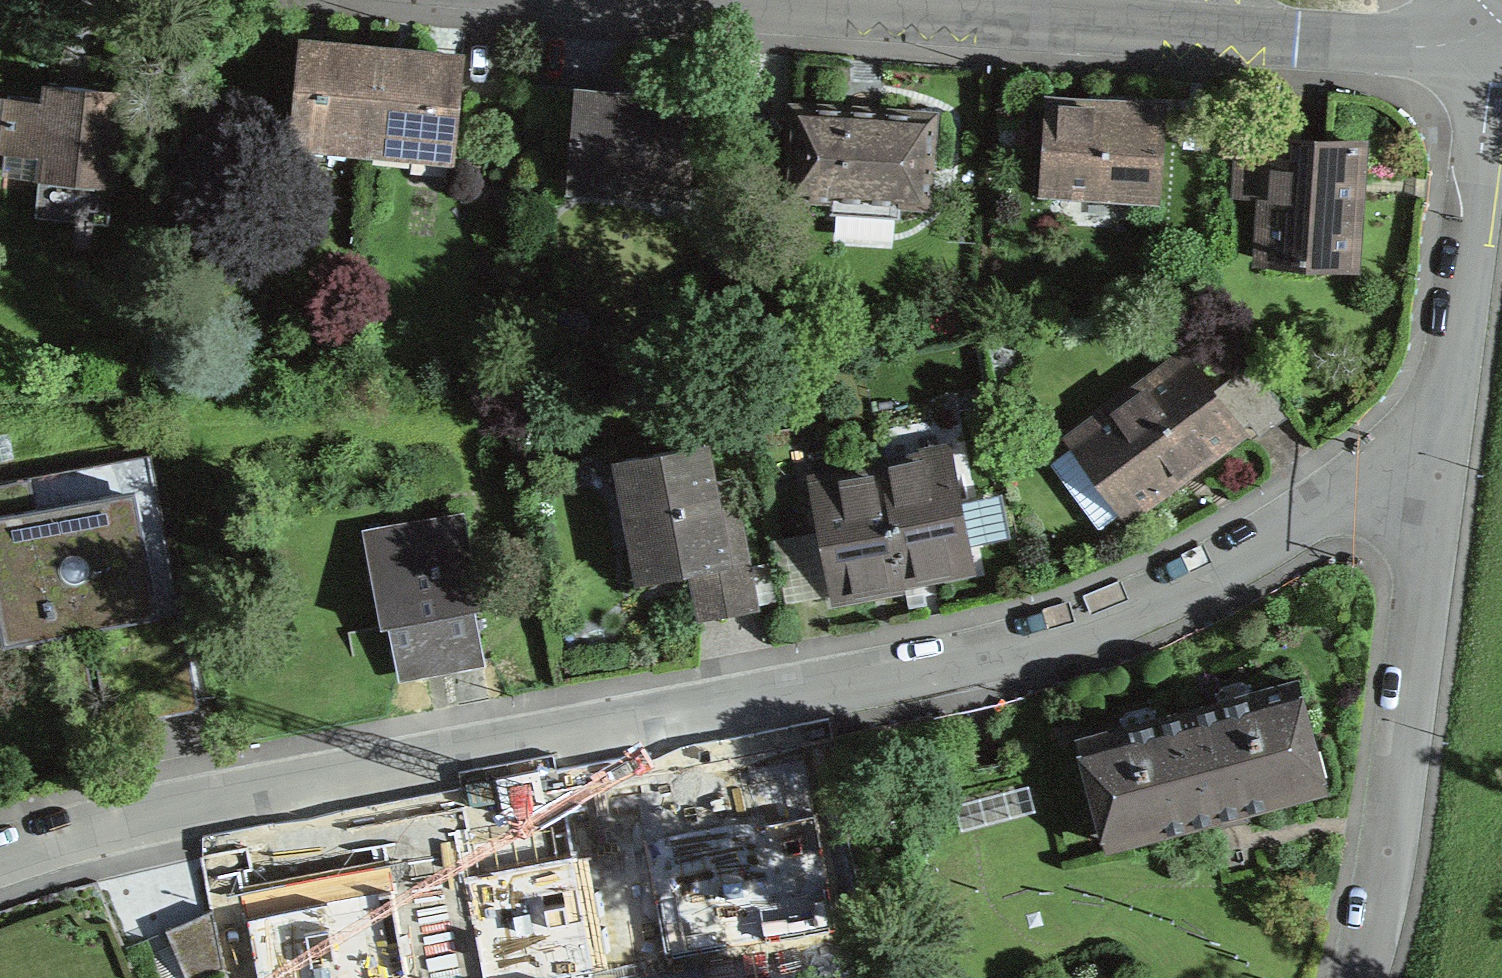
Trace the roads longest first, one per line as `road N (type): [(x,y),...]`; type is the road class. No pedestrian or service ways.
road 1 (residential): [(0,857),(69,827),(355,766),(948,663),(1193,571),(1321,498),(1446,410)]
road 2 (tertiary): [(885,0),(1382,41),(1457,35),(1501,10)]
road 3 (residential): [(1446,410),(1382,893),(1357,977)]
road 4 (residential): [(1501,81),(1484,140),(1446,410)]

